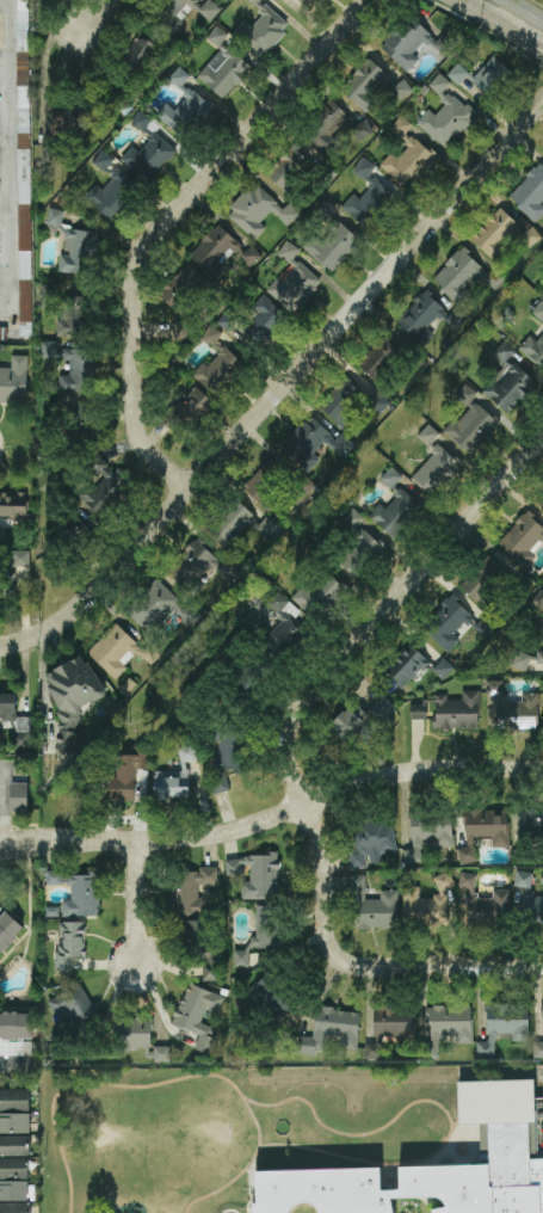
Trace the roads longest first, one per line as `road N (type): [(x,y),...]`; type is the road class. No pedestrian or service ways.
road 1 (tertiary): [(542,102),(128,560),(60,624),(0,650)]
road 2 (residential): [(191,489),(140,441),(136,263),(372,0)]
road 3 (residential): [(542,768),(402,774),(193,839),(0,847)]
road 4 (residential): [(307,803),(291,731),(304,704),(542,438)]
road 5 (residential): [(542,966),(345,962),(328,935),(319,832),(307,803)]
road 6 (residential): [(138,969),(138,843)]

